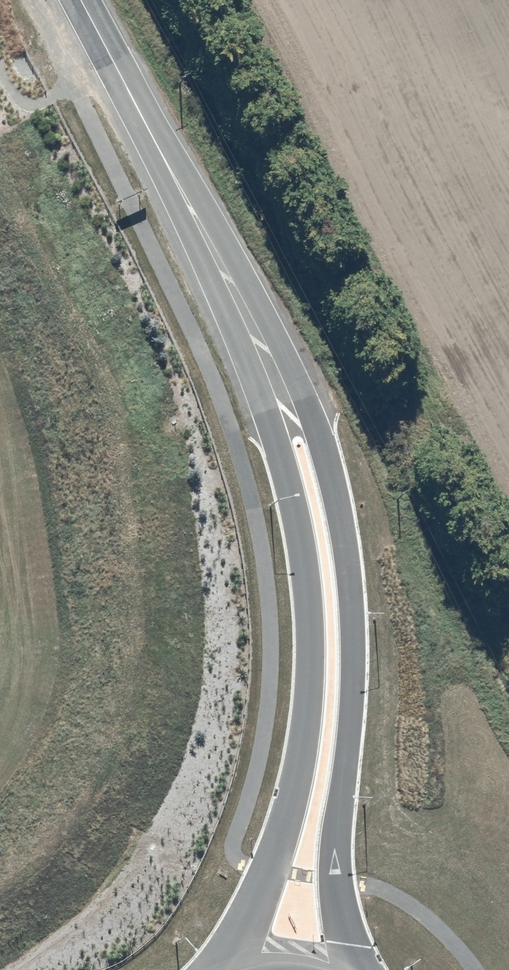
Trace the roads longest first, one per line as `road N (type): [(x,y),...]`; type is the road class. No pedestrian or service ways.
road 1 (unclassified): [(250,320),(310,401),(346,557),(353,670),(338,881),(360,969)]
road 2 (unclassified): [(224,969),(273,870),(312,716),(307,561),(250,320)]
road 3 (unclassified): [(80,0),(250,320)]

